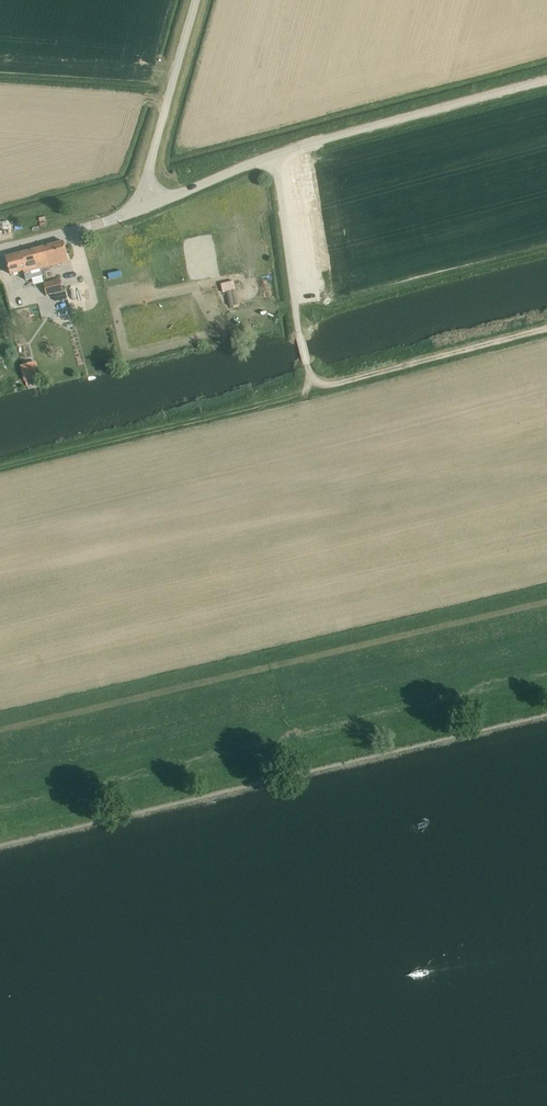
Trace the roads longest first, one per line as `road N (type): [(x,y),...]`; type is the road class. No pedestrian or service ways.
road 1 (unclassified): [(277,157),(546,81)]
road 2 (track): [(546,332),(329,386),(308,371)]
road 3 (unclassified): [(308,371),(277,157)]
road 4 (unclassified): [(144,207),(198,0)]
road 5 (unclassified): [(0,251),(144,207)]
road 6 (unclassified): [(144,207),(277,157)]

